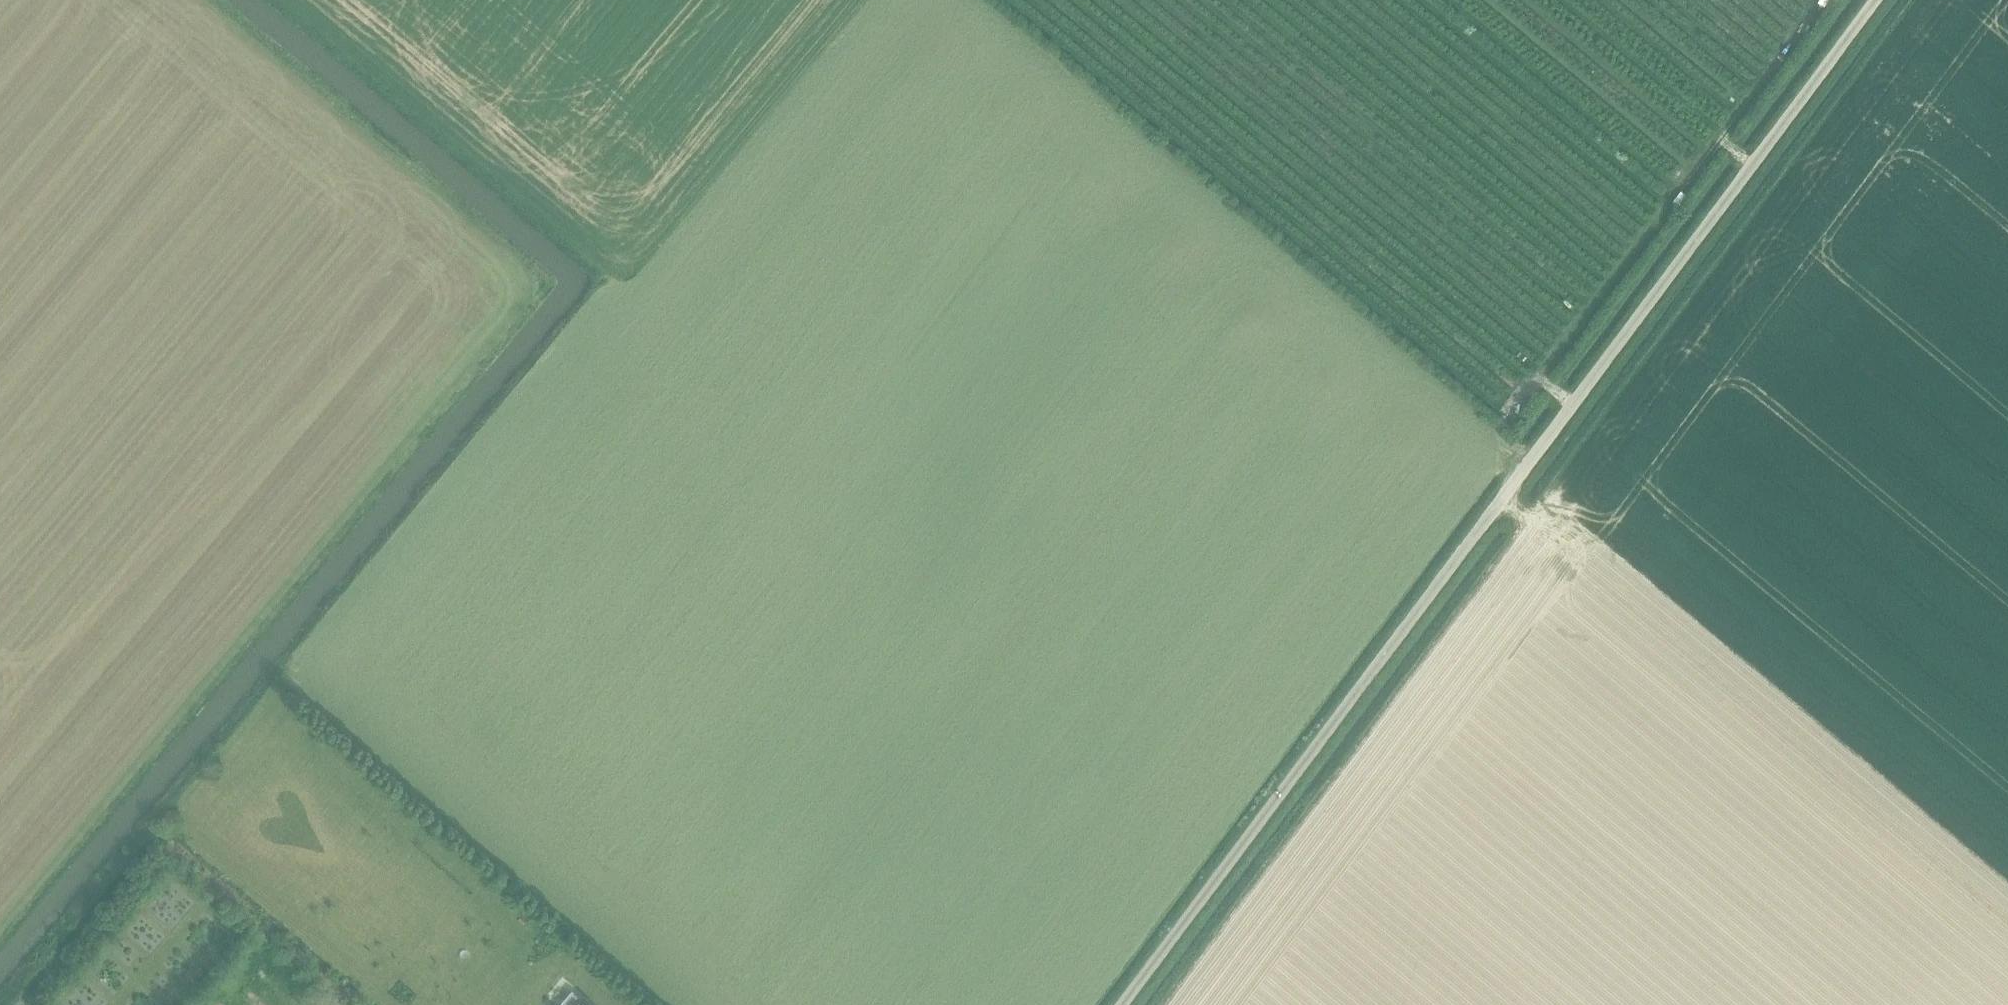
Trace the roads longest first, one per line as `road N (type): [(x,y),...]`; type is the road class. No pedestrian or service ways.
road 1 (unclassified): [(1126,1004),(1879,0)]

